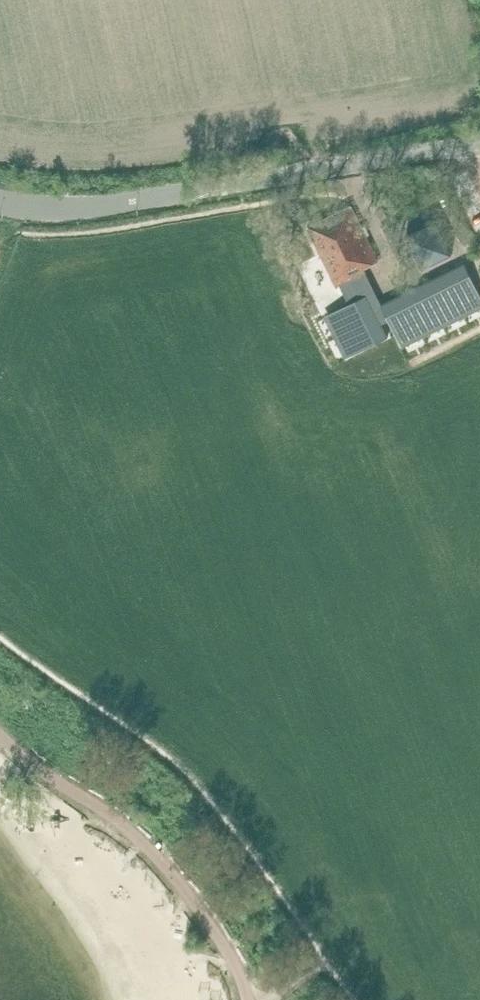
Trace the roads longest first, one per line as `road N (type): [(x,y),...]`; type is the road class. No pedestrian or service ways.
road 1 (tertiary): [(479,144),(66,210),(0,203)]
road 2 (unclassified): [(247,999),(221,942),(174,876),(109,816),(0,736)]

